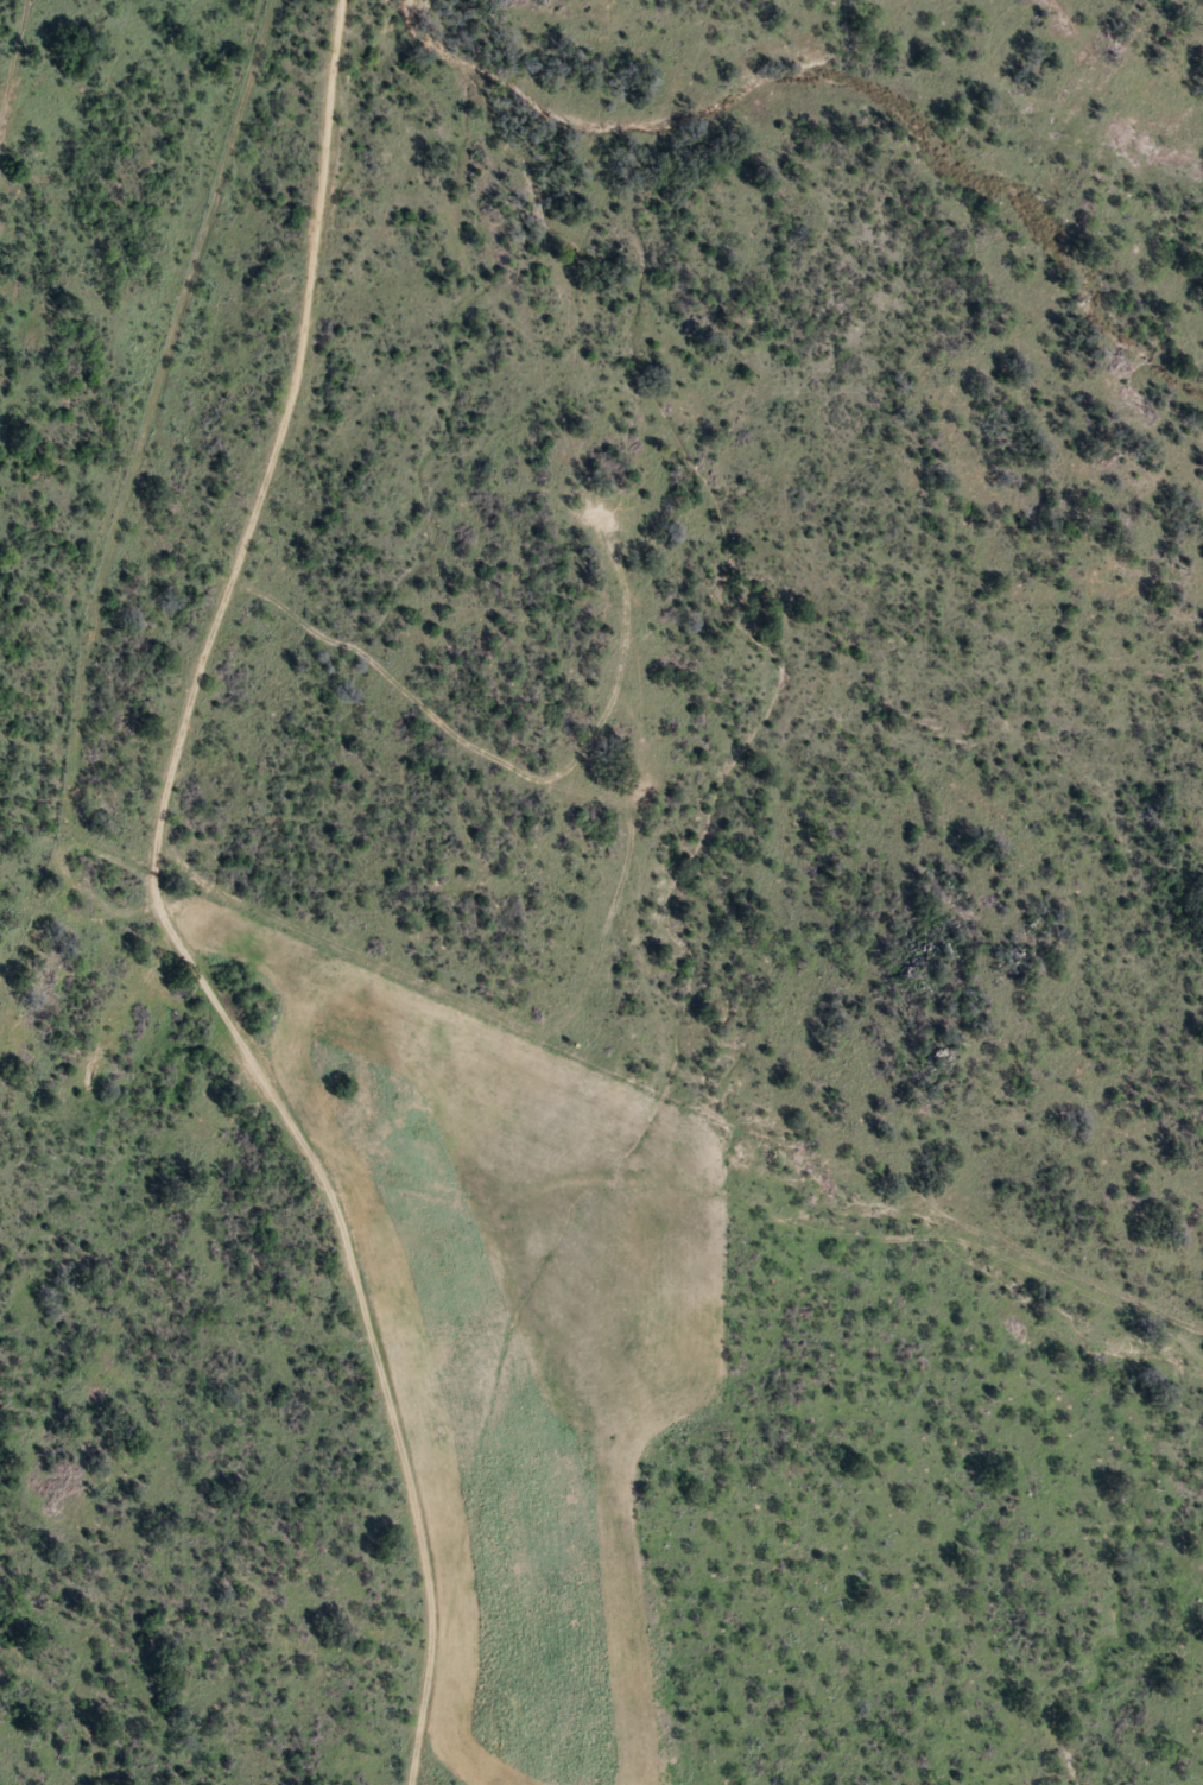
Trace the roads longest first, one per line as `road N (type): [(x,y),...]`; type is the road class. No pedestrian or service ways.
road 1 (track): [(1202,1338),(151,884),(158,802),(221,608),(315,197),(343,0)]
road 2 (track): [(406,1784),(417,1584),(387,1414),(319,1175),(151,884)]

